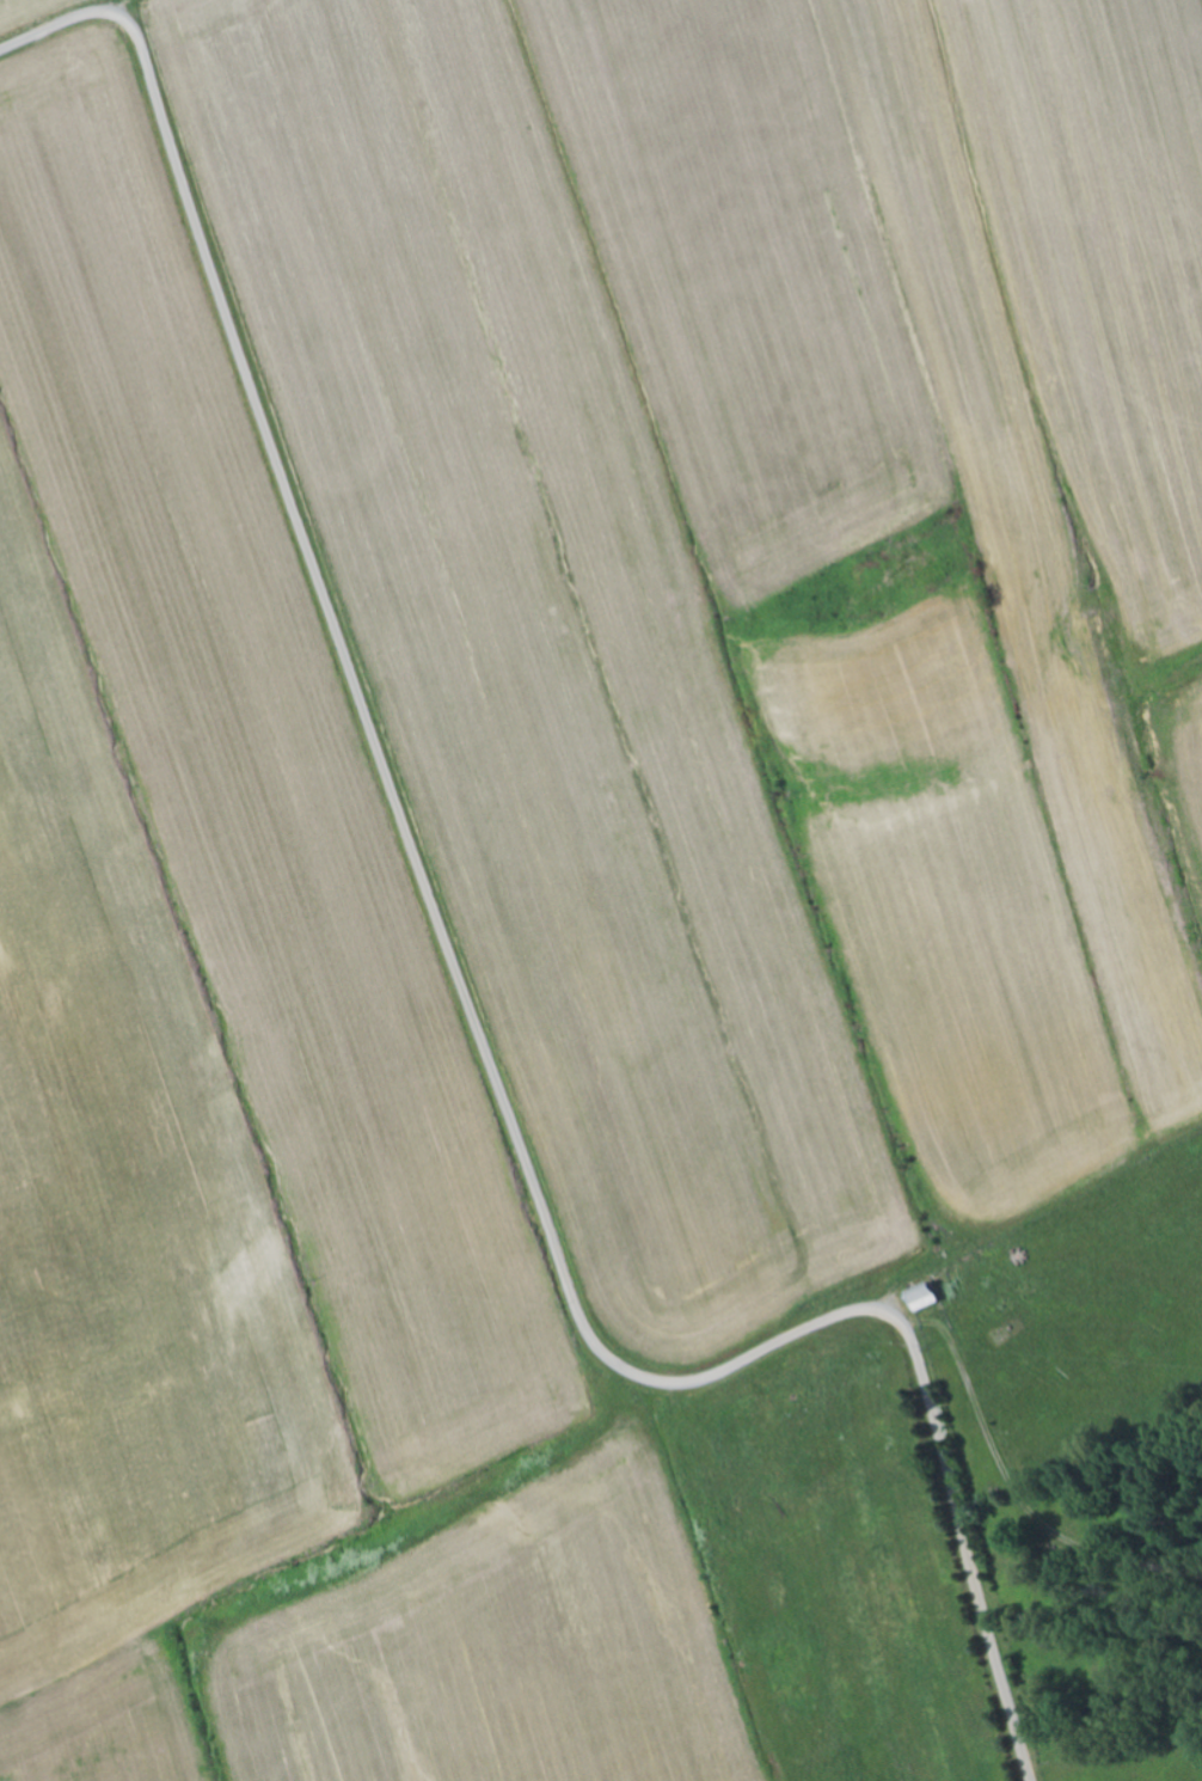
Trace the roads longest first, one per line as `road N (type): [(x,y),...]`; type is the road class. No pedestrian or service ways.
road 1 (residential): [(871,1308),(812,1321),(685,1377),(654,1378),(627,1367),(597,1340),(562,1261),(387,769),(139,35),(117,14),(88,11),(0,46)]
road 2 (residential): [(1028,1780),(958,1542),(919,1354)]

